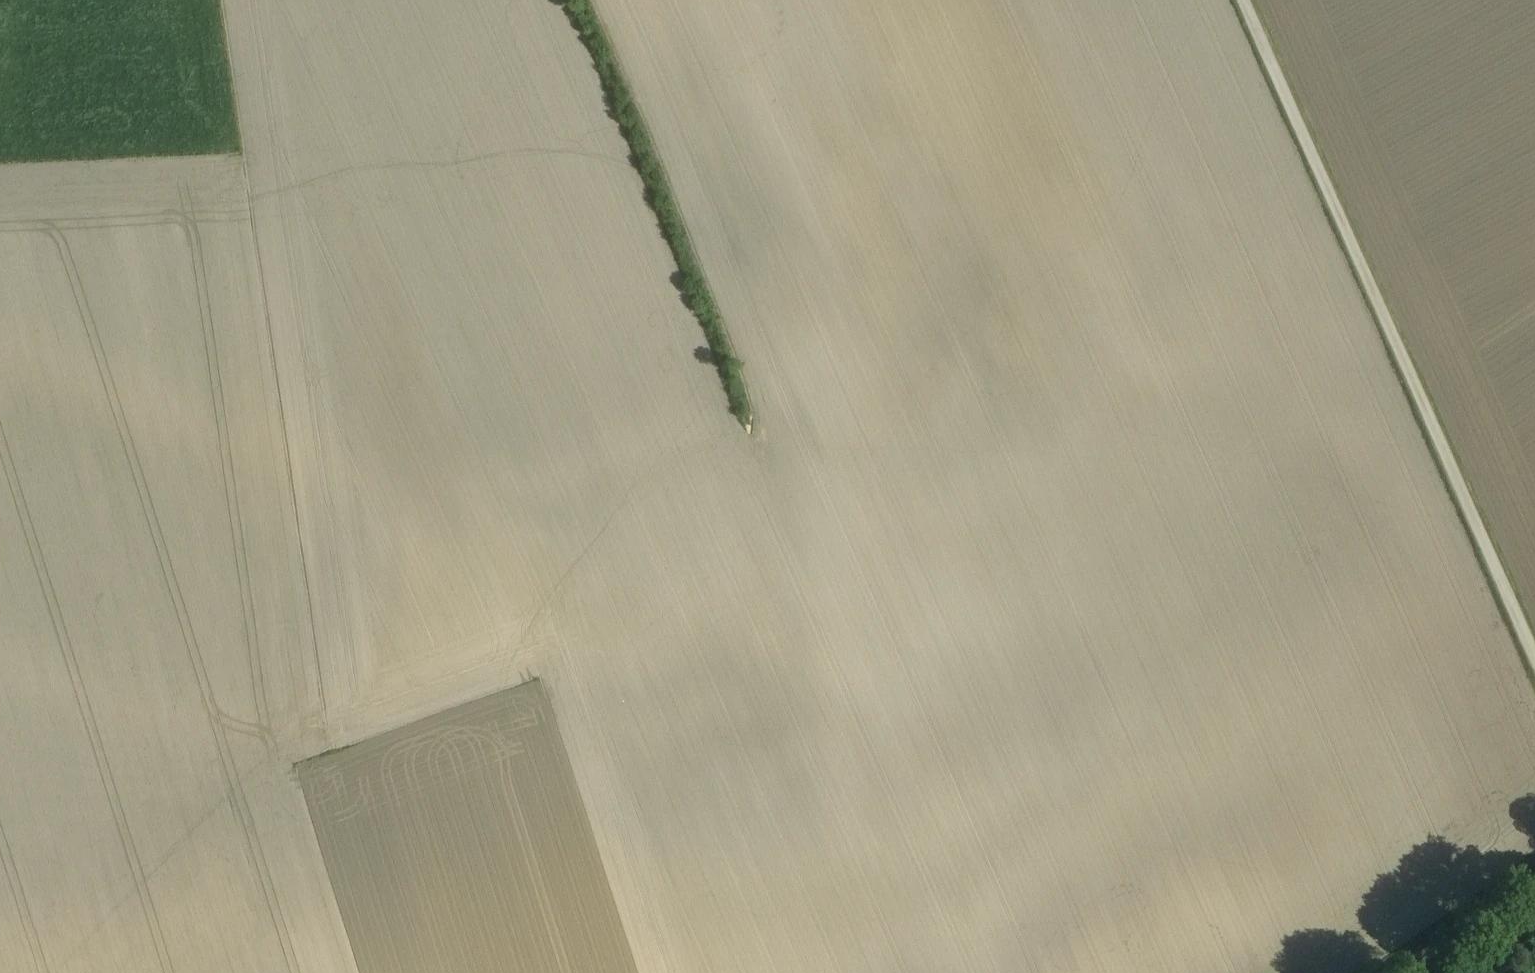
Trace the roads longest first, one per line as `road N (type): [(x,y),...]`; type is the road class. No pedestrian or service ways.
road 1 (track): [(1244,0),(1534,657)]
road 2 (track): [(1534,871),(1391,972)]

